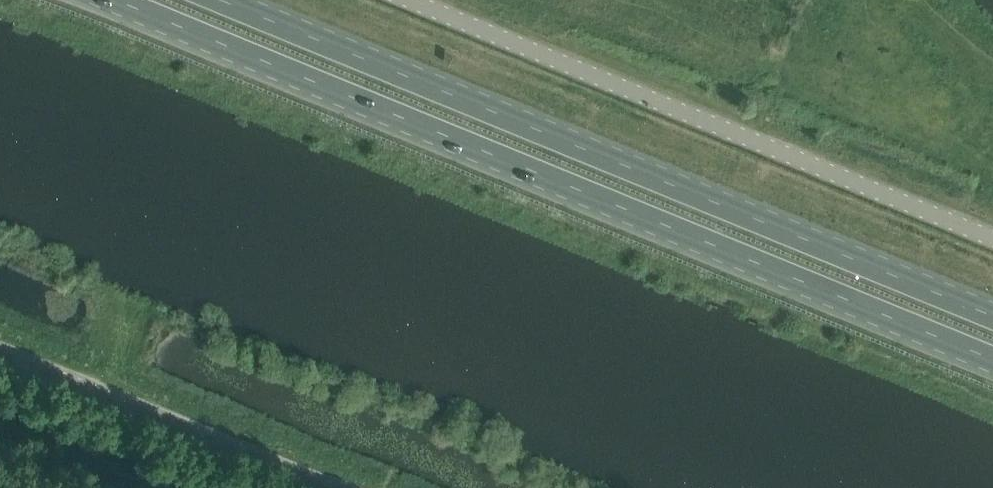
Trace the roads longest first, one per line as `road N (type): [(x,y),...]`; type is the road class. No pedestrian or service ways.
road 1 (trunk): [(118,0),(992,359)]
road 2 (trunk): [(992,317),(218,0)]
road 3 (unclassified): [(411,0),(992,239)]
road 4 (unclassified): [(329,487),(0,354)]

